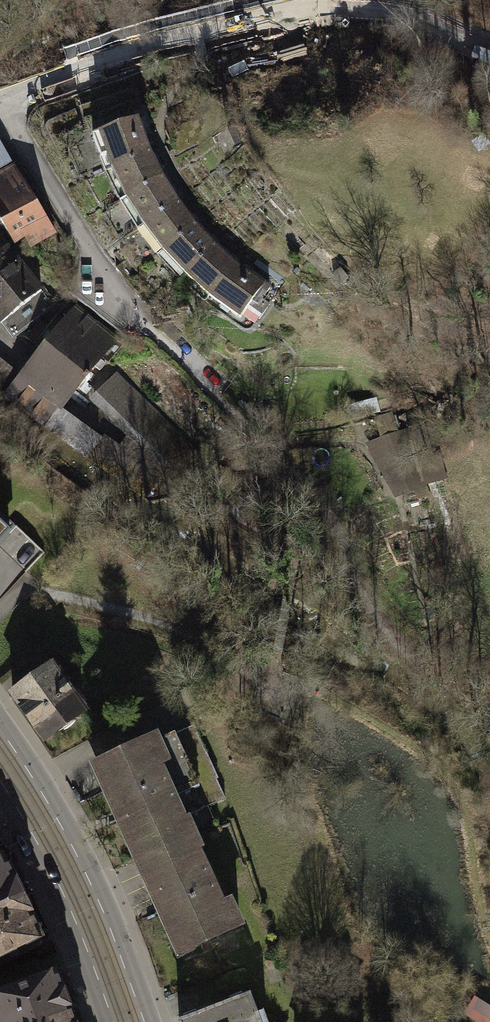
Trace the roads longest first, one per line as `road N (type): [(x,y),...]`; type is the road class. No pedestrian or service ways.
road 1 (track): [(299,484),(251,498),(233,514),(290,546),(284,629),(266,691),(218,686),(195,639),(156,618),(25,585)]
road 2 (residential): [(0,103),(170,42),(348,7)]
road 3 (secondary): [(0,754),(74,881),(129,1021)]
road 4 (residential): [(0,106),(82,241),(93,280),(138,323)]

